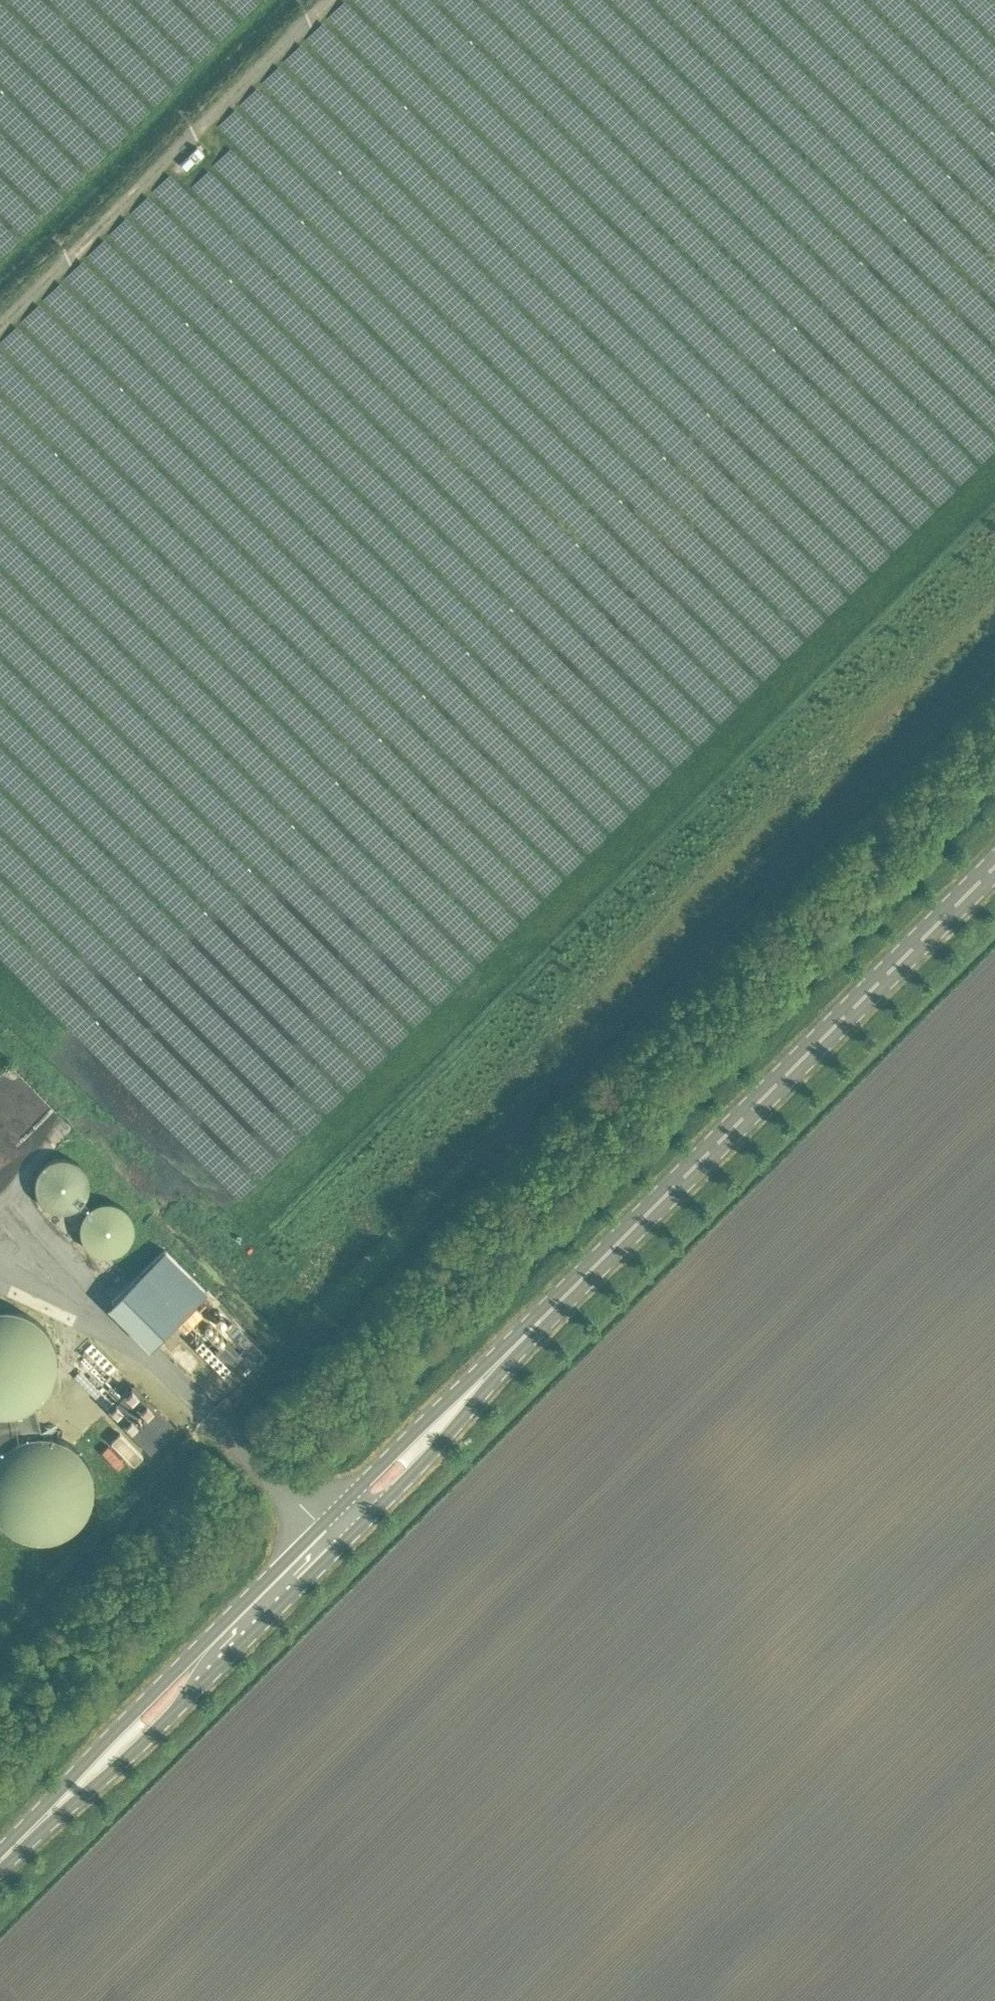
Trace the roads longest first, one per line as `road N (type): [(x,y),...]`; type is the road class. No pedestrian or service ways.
road 1 (primary): [(0,1859),(994,865)]
road 2 (track): [(322,0),(0,319)]

